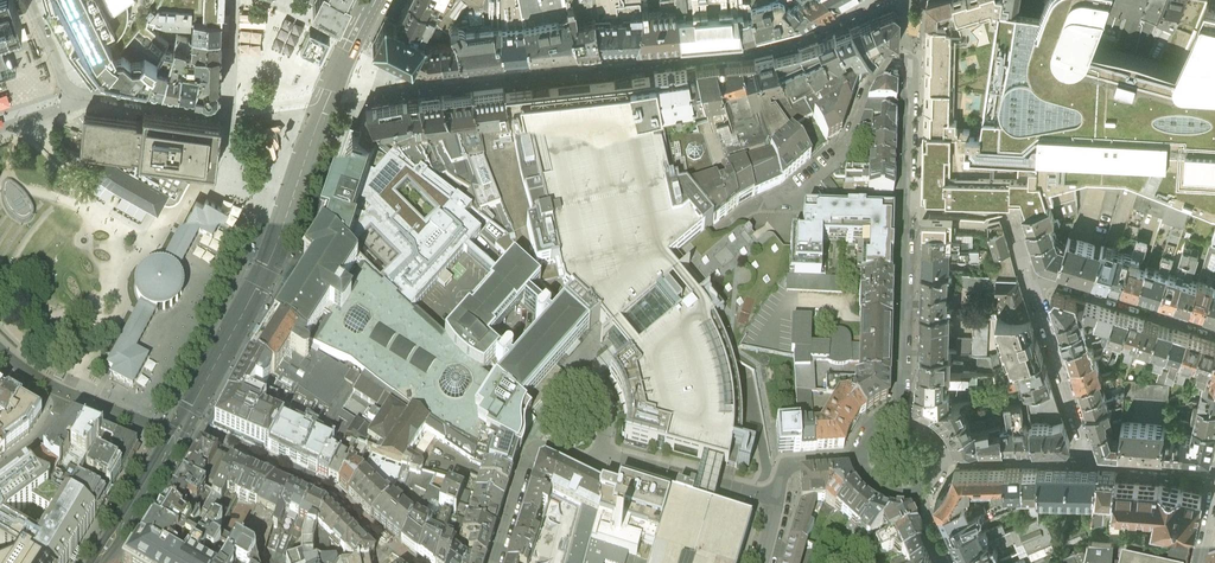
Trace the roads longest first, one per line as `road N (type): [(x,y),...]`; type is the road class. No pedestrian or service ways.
road 1 (residential): [(779,498),(611,457),(575,464),(535,443),(495,562)]
road 2 (unclassified): [(176,435),(268,266),(329,99)]
road 3 (residential): [(907,205),(911,57),(882,67),(842,157),(800,202)]
road 4 (residential): [(329,99),(218,110),(84,96)]
road 5 (residential): [(907,205),(902,419)]
road 6 (residential): [(1093,458),(1033,277)]
road 7 (residential): [(1033,277),(1046,274),(1214,328)]
road 8 (residential): [(941,460),(1093,458)]
road 9 (unclassified): [(102,562),(176,435)]
road 10 (residential): [(1093,458),(1214,467)]

